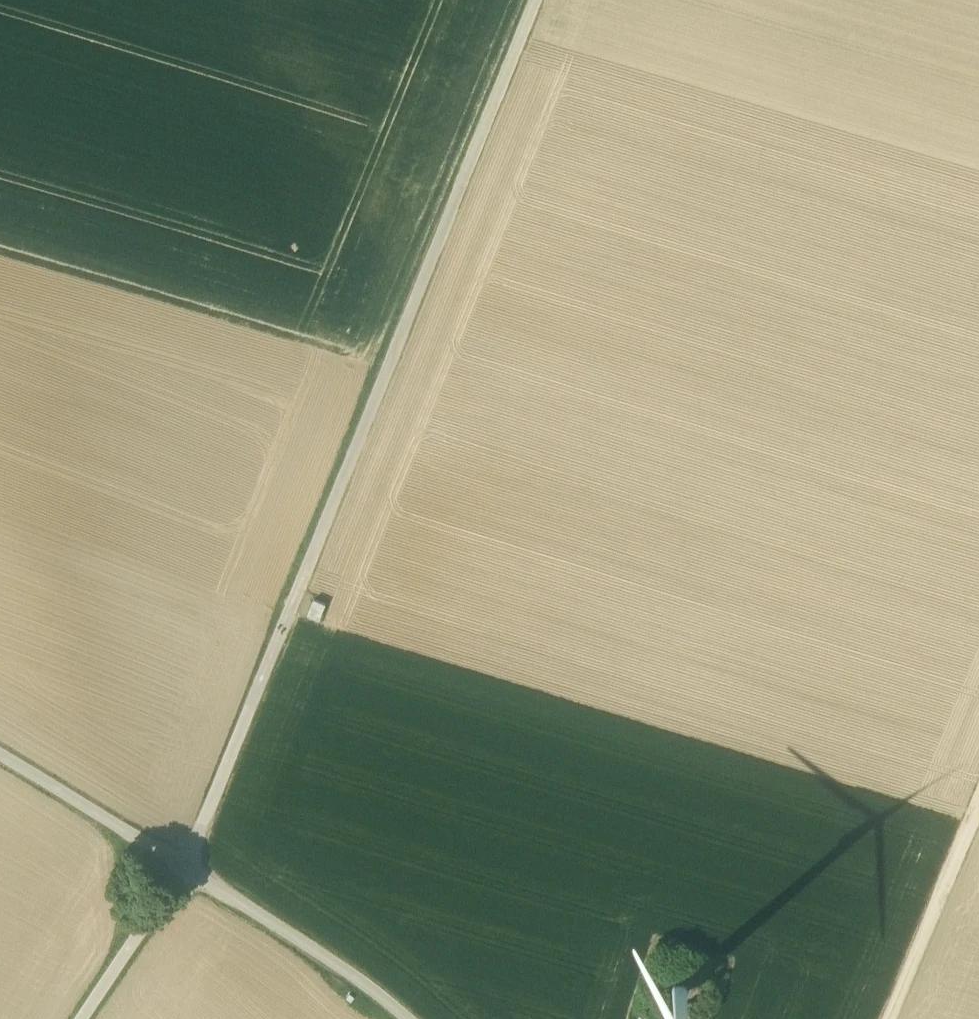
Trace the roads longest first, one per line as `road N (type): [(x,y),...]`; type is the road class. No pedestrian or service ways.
road 1 (unclassified): [(538,0),(188,861)]
road 2 (track): [(407,1018),(183,874)]
road 3 (track): [(887,1018),(978,796)]
road 4 (unclassified): [(183,874),(0,758)]
road 5 (track): [(86,1018),(183,874)]

